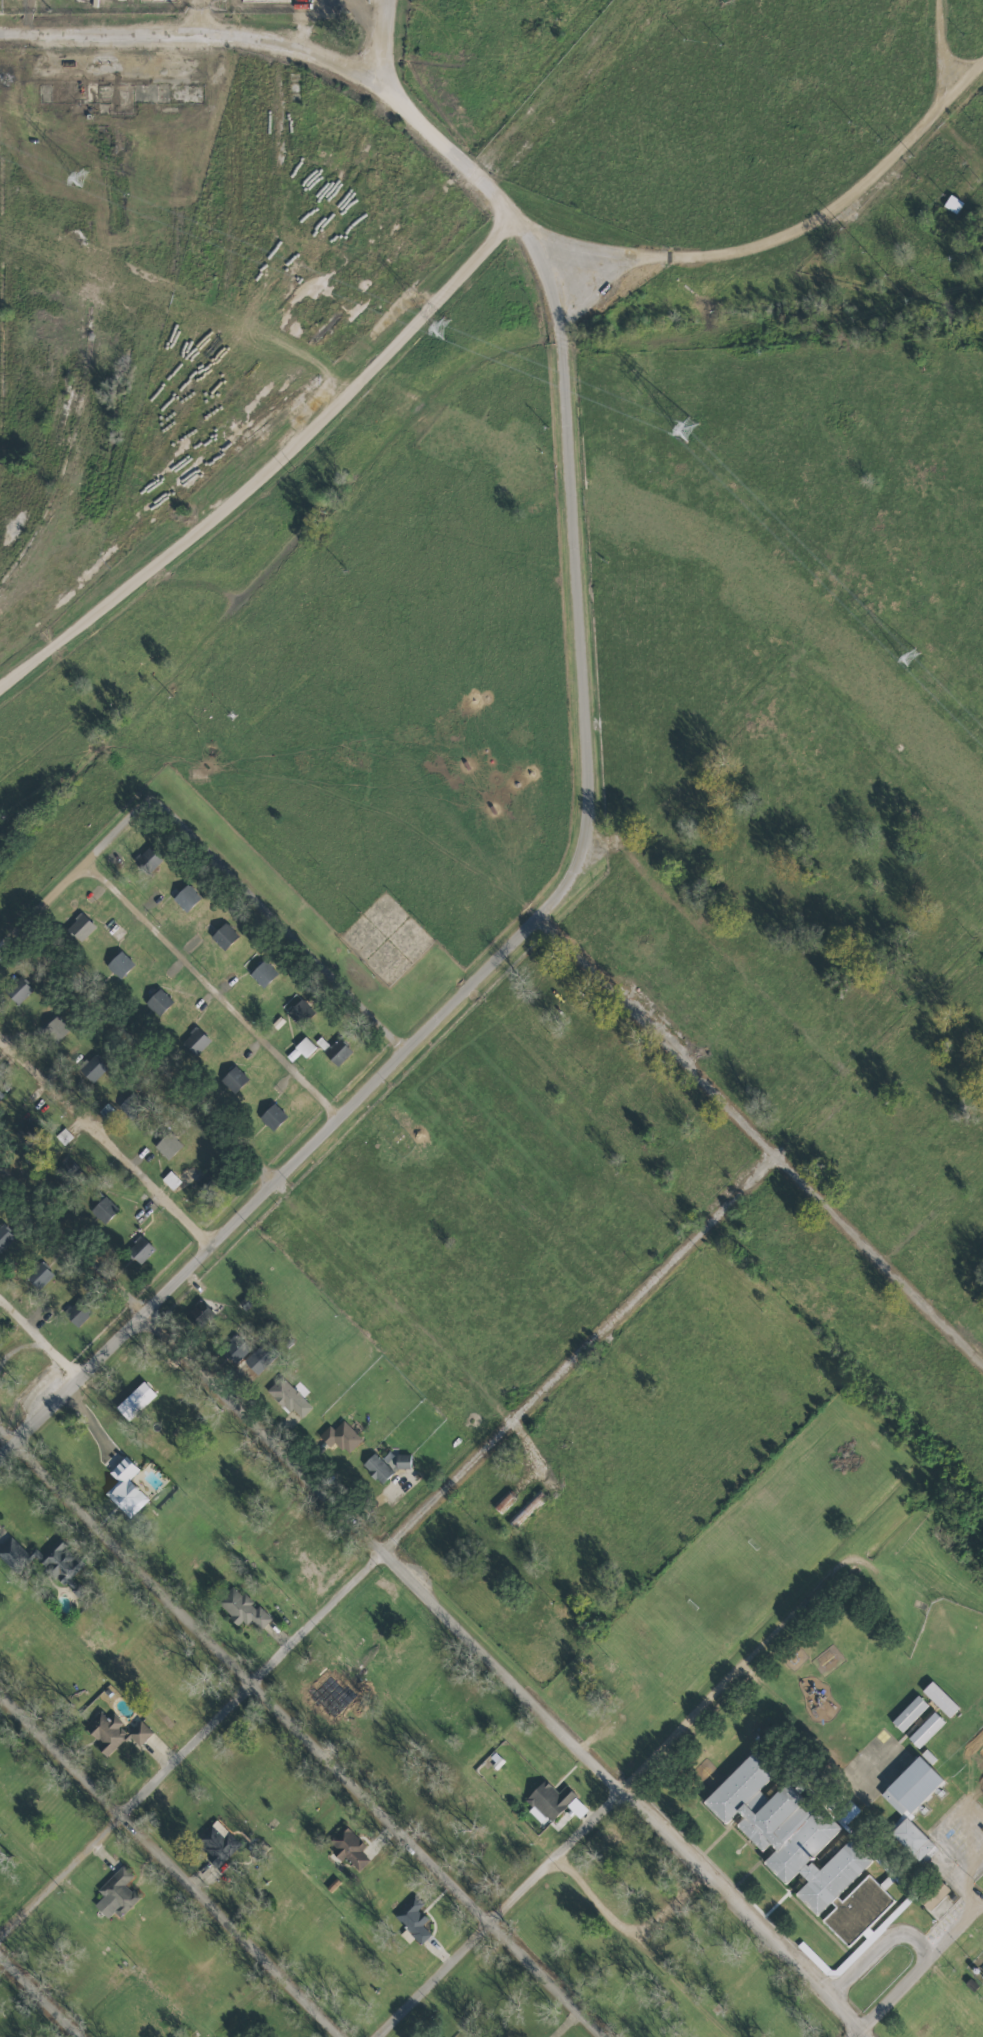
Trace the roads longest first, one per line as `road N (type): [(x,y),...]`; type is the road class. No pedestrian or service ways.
road 1 (residential): [(861,2036),(0,1170)]
road 2 (residential): [(0,1936),(775,1158)]
road 3 (residential): [(0,1455),(537,918),(576,852),(579,719)]
road 4 (residential): [(606,2036),(0,1433)]
road 5 (residential): [(375,2036),(861,1555)]
road 6 (residential): [(982,1366),(537,918)]
road 7 (residential): [(511,208),(616,251),(711,253),(802,238),(853,202),(982,56)]
road 8 (residential): [(579,719),(547,277),(511,208)]
road 9 (residential): [(343,2036),(0,1692)]
road 10 (residential): [(368,77),(276,42),(195,31),(0,32)]
road 11 (residential): [(407,1052),(154,794)]
road 12 (residential): [(21,933),(275,1186)]
road 13 (residential): [(376,0),(368,77),(511,208)]
road 14 (residential): [(0,954),(154,794)]
road 15 (residential): [(851,2036),(977,1911)]

